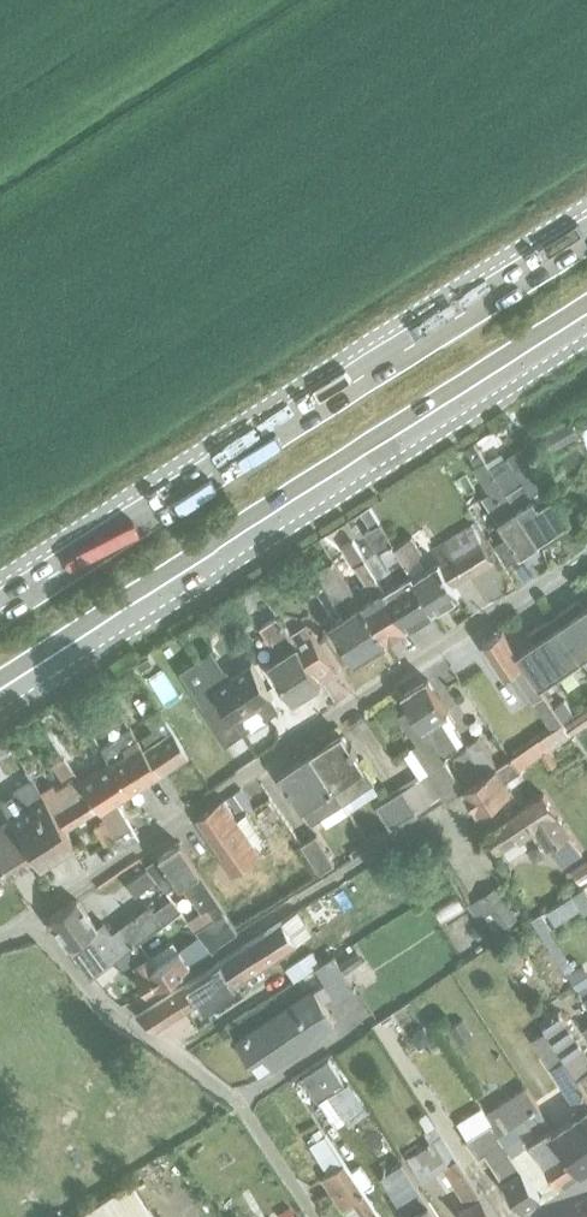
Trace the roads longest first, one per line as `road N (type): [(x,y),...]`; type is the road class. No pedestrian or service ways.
road 1 (primary): [(586,235),(0,600)]
road 2 (primary): [(0,679),(586,315)]
road 3 (residential): [(574,546),(32,906)]
road 4 (residential): [(460,799),(117,1012)]
road 5 (residential): [(117,1012),(244,1098),(322,1216)]
road 6 (residential): [(32,906),(117,1012)]

